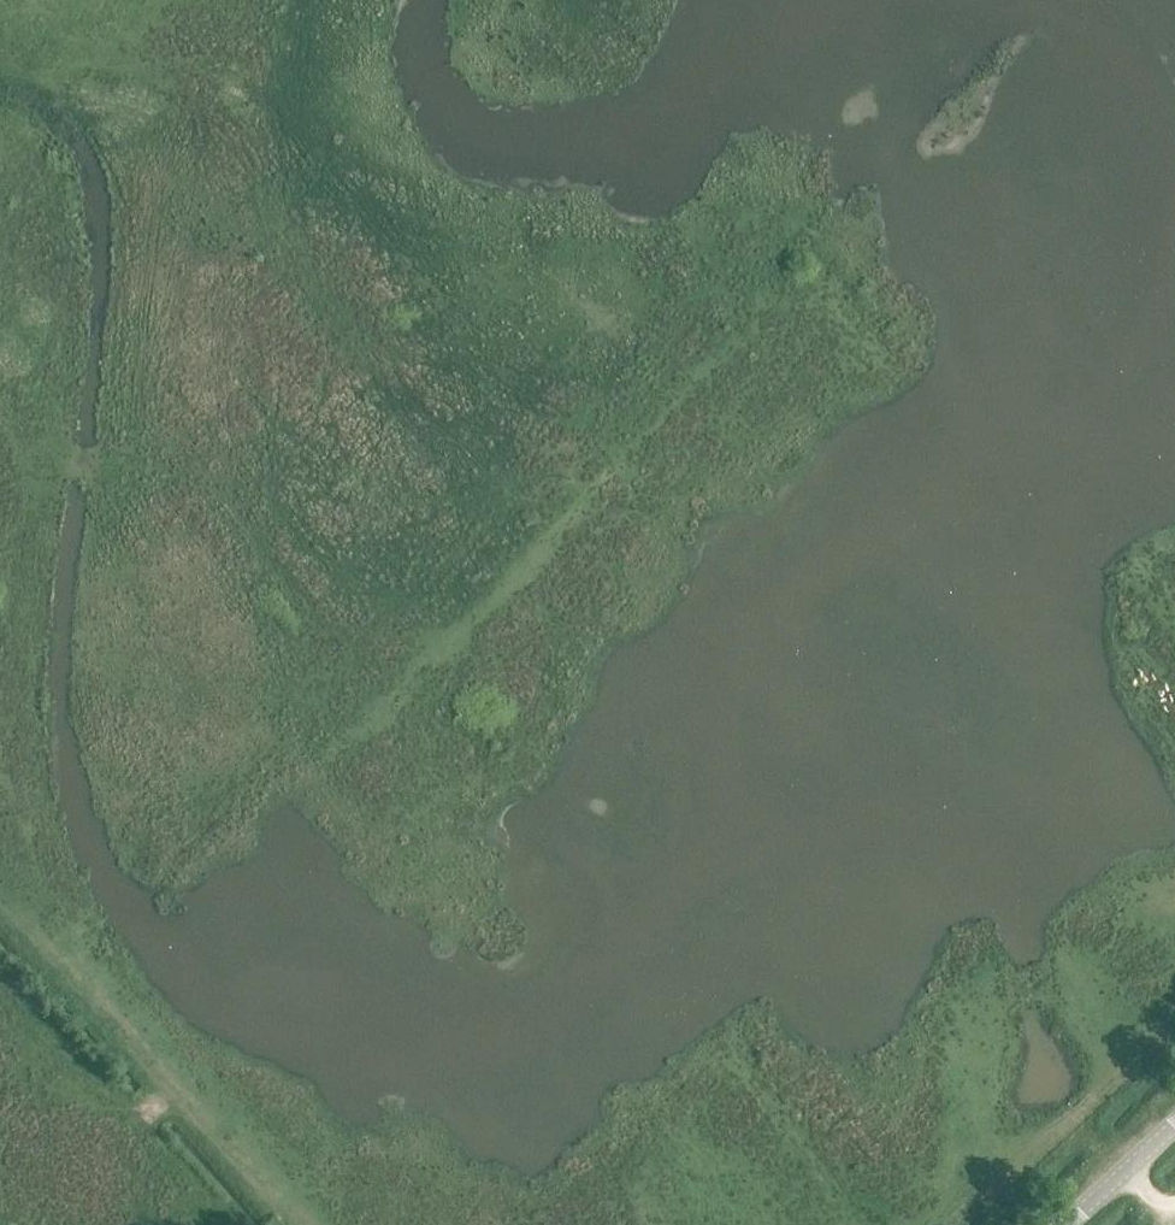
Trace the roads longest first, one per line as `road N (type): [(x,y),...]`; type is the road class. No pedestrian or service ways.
road 1 (unclassified): [(1063,1224),(1174,1123)]

